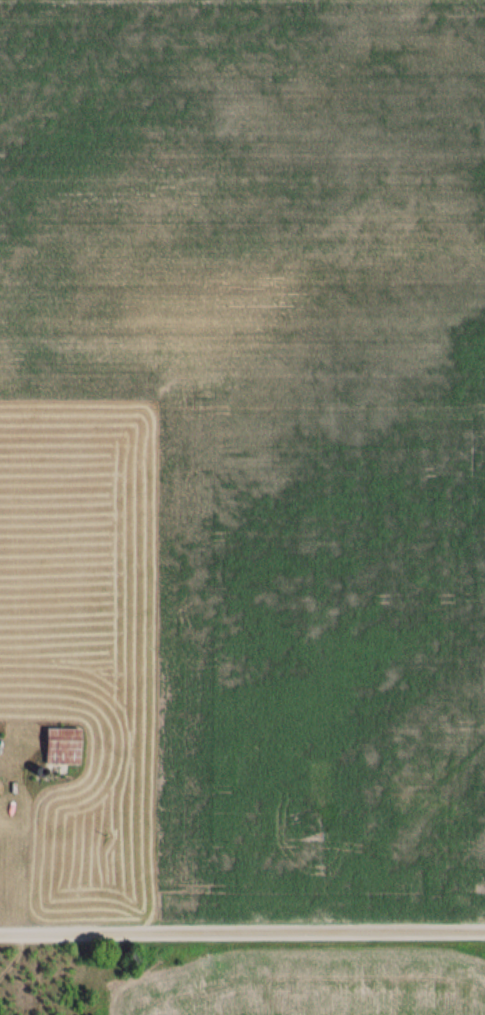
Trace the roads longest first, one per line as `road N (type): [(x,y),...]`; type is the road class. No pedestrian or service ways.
road 1 (residential): [(484,934),(0,934)]

